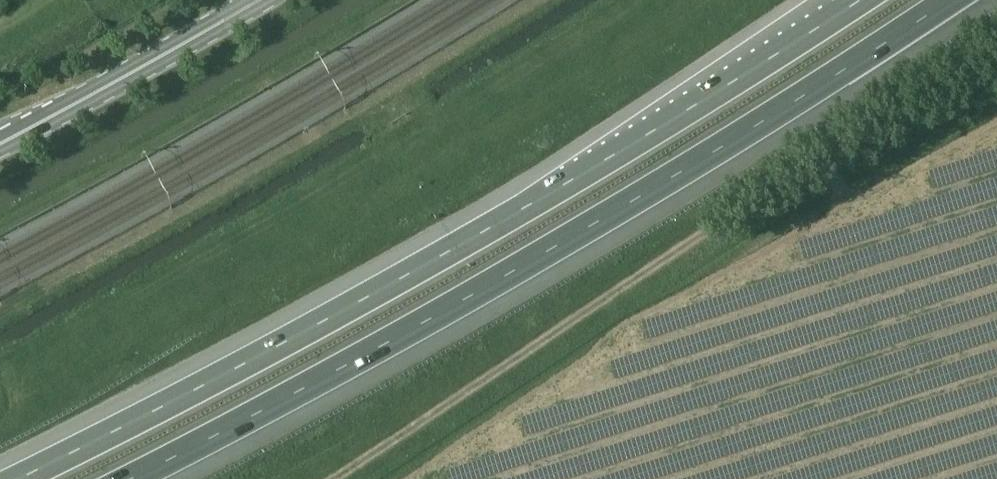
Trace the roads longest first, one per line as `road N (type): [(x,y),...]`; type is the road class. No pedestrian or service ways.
road 1 (motorway): [(862,0),(403,279),(19,478)]
road 2 (motorway): [(129,478),(525,265),(951,0)]
road 3 (unclassified): [(329,478),(805,170),(996,60)]
road 4 (secondary): [(0,145),(268,0)]

